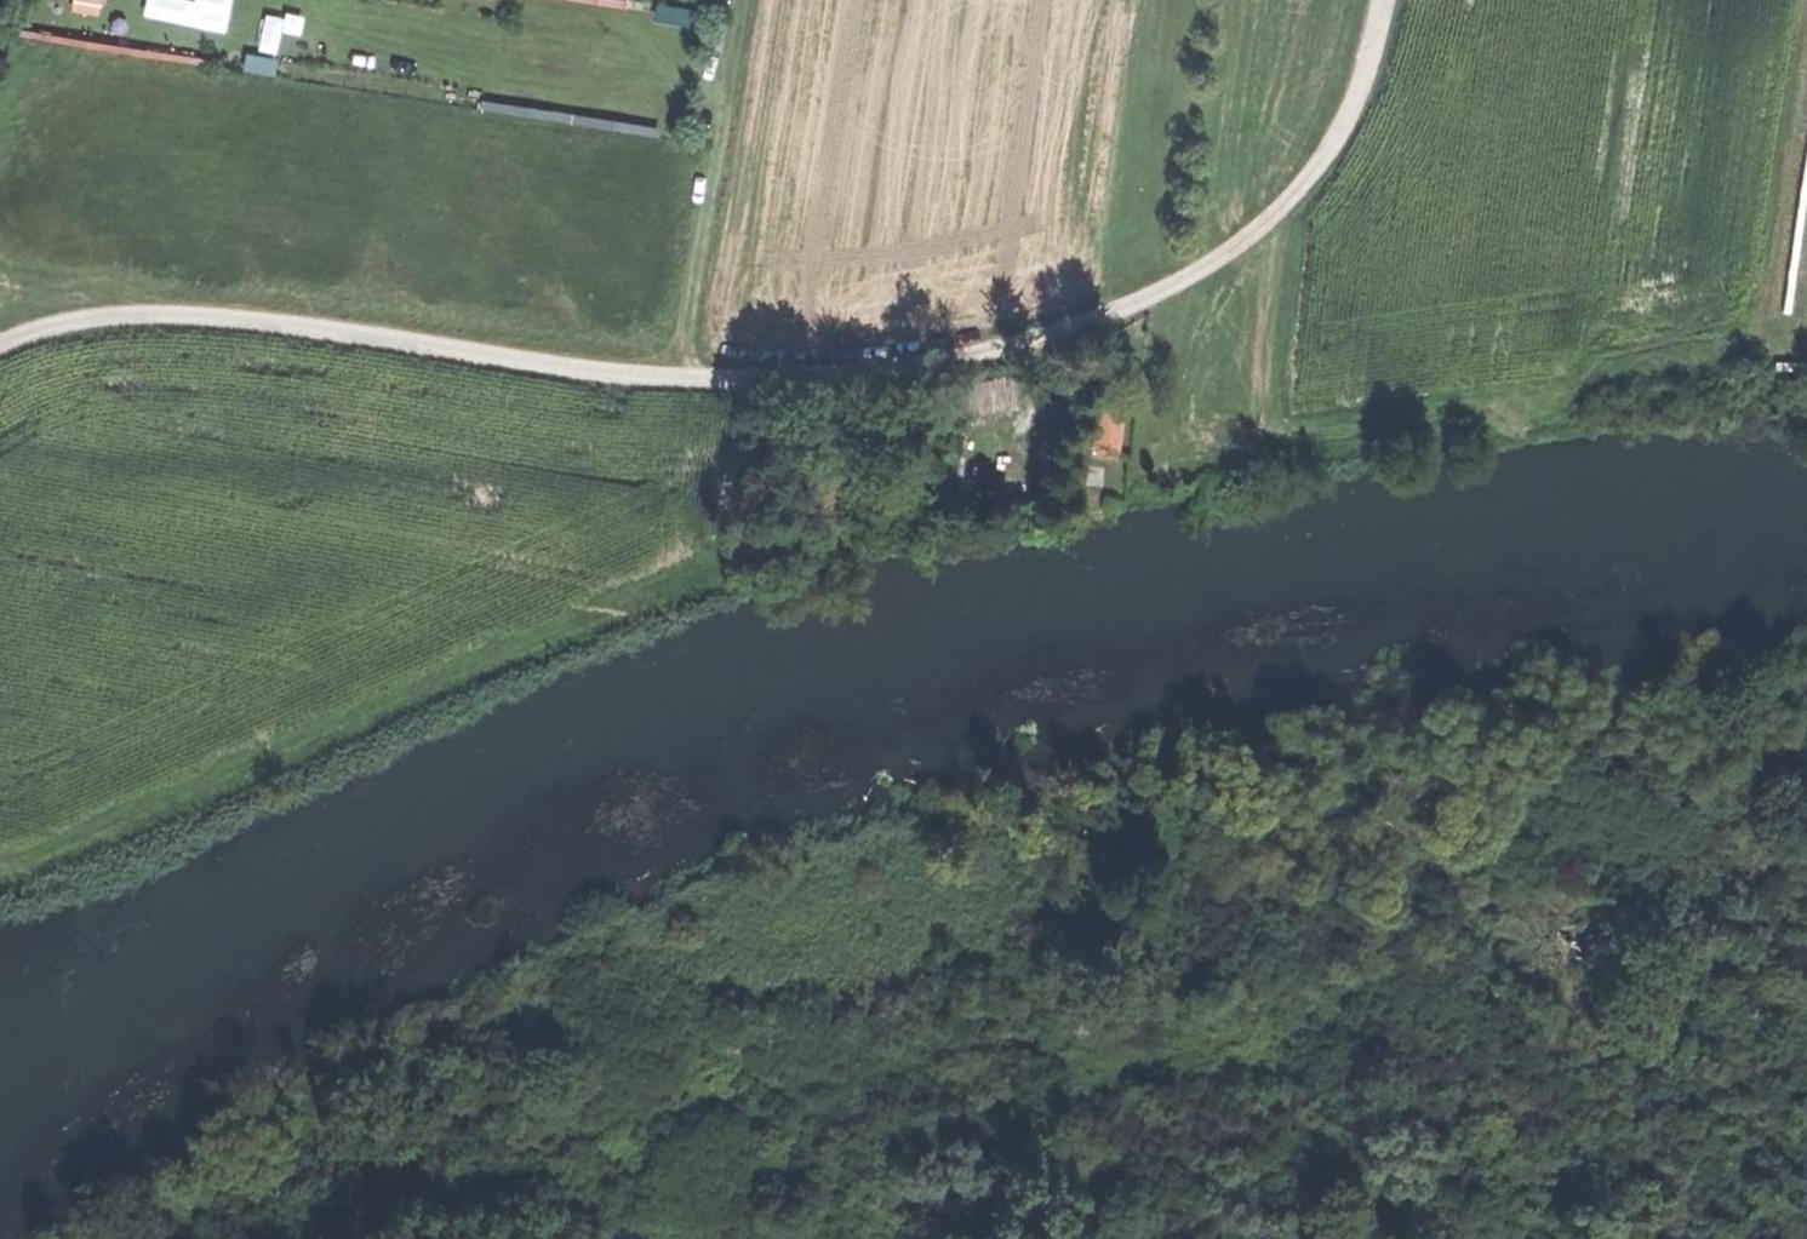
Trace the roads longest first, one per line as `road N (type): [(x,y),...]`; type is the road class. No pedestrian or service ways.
road 1 (track): [(1384,0),(1342,128),(1276,213),(1202,270),(1123,310),(905,380),(809,385),(641,378),(143,313),(0,344)]
road 2 (track): [(682,380),(740,0)]

